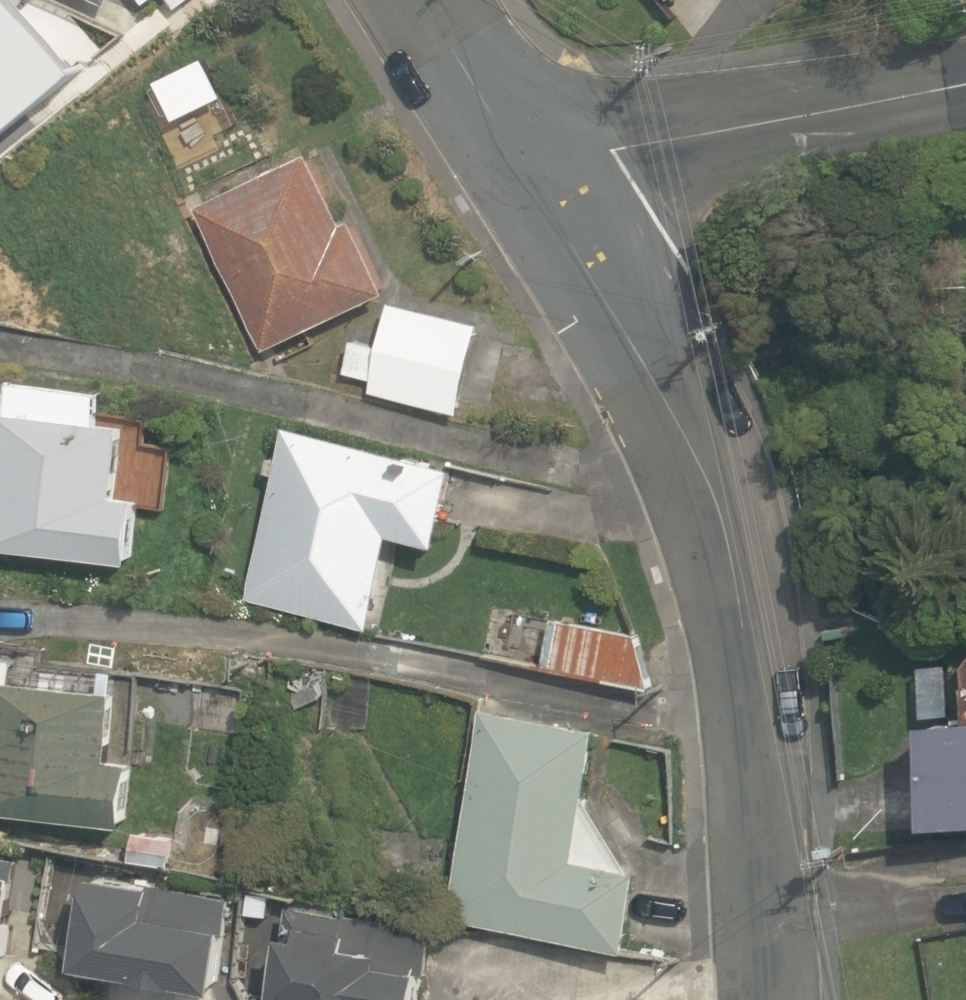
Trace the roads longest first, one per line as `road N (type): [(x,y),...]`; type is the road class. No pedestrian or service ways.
road 1 (residential): [(529,169),(627,324),(713,489),(760,727),(776,993)]
road 2 (tertiary): [(529,169),(965,89)]
road 3 (tertiary): [(421,0),(529,169)]
road 4 (residential): [(646,999),(542,992),(475,999)]

